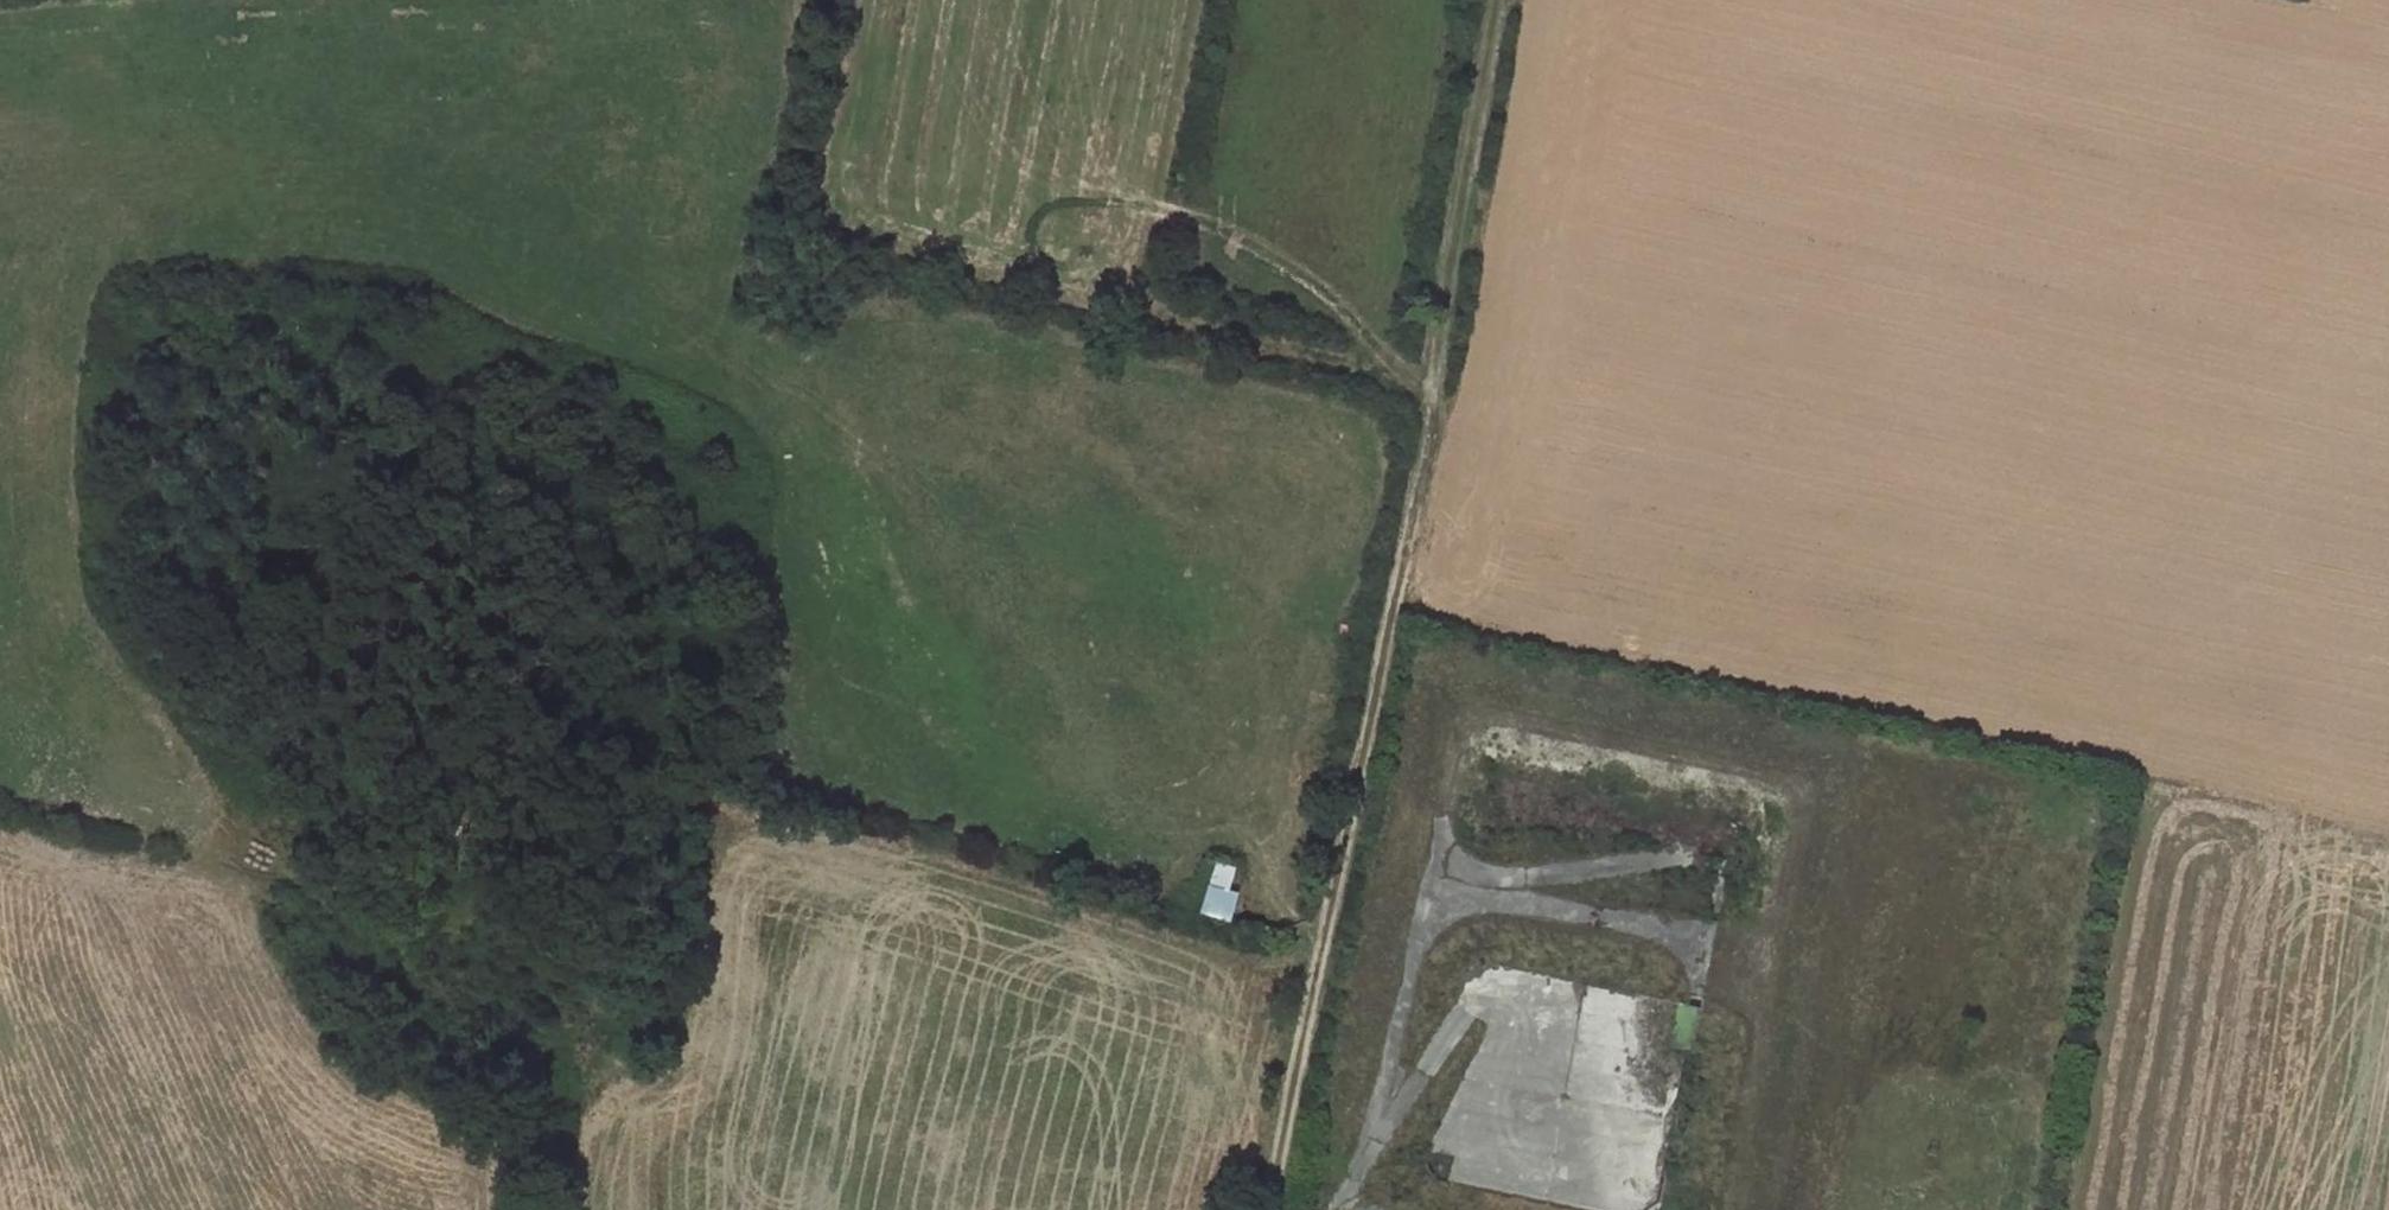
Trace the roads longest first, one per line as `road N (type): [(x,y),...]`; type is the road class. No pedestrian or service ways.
road 1 (track): [(1263,1209),(1436,399),(1459,167),(1494,0)]
road 2 (track): [(1436,399),(1306,276),(1223,224),(1158,207)]

